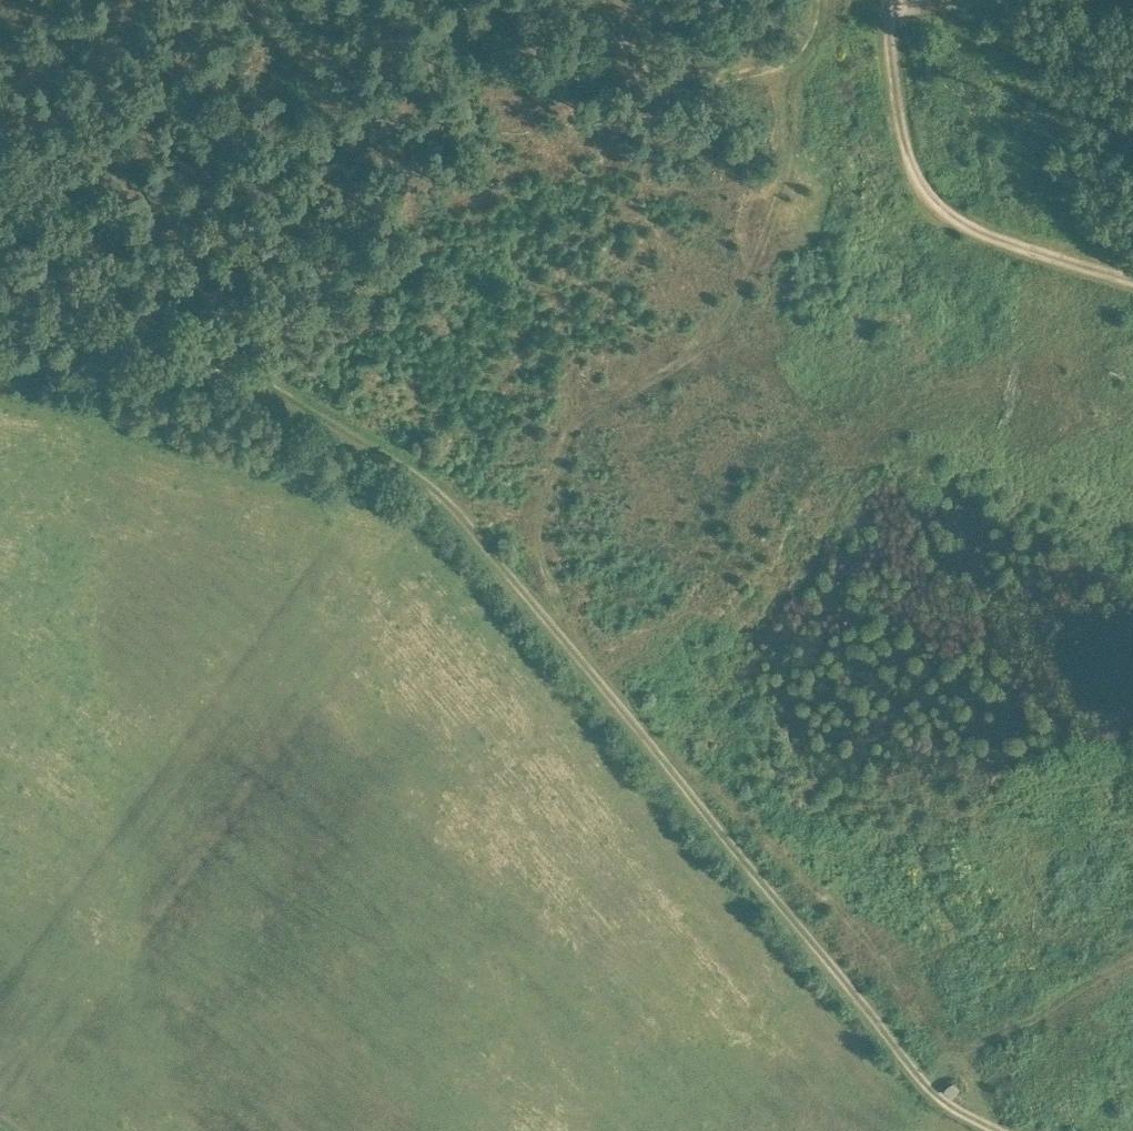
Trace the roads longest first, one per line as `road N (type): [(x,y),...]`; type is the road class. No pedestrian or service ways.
road 1 (track): [(0,360),(179,367),(240,378),(300,404),(441,493),(937,1093),(1000,1130)]
road 2 (track): [(889,0),(903,145),(920,188),(981,235),(1132,279)]

